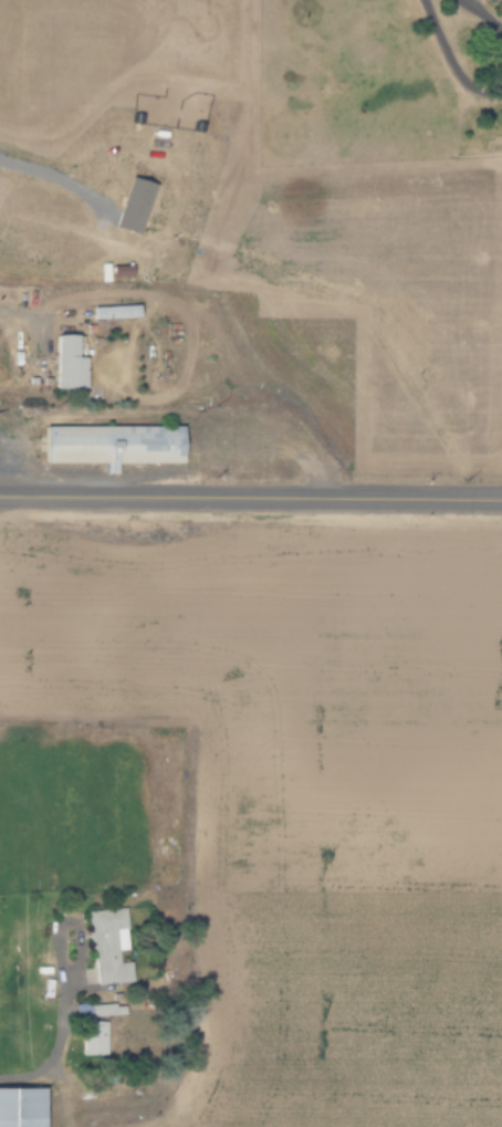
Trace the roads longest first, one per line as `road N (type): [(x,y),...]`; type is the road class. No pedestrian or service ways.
road 1 (residential): [(501,503),(0,497)]

